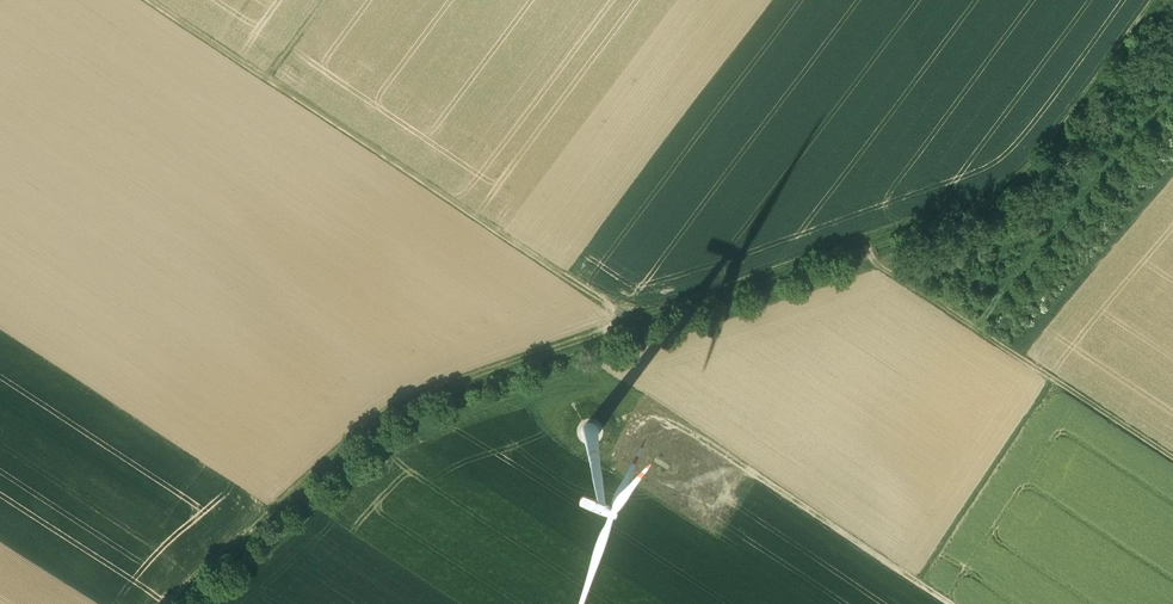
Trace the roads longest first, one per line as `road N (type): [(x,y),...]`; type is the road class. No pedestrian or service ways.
road 1 (track): [(1158,0),(1030,168),(996,194),(635,319),(152,0)]
road 2 (track): [(171,603),(393,407),(635,319)]
road 3 (track): [(865,241),(871,257),(1172,457)]
road 4 (track): [(1055,378),(919,585)]
road 5 (track): [(1021,356),(1172,176)]

